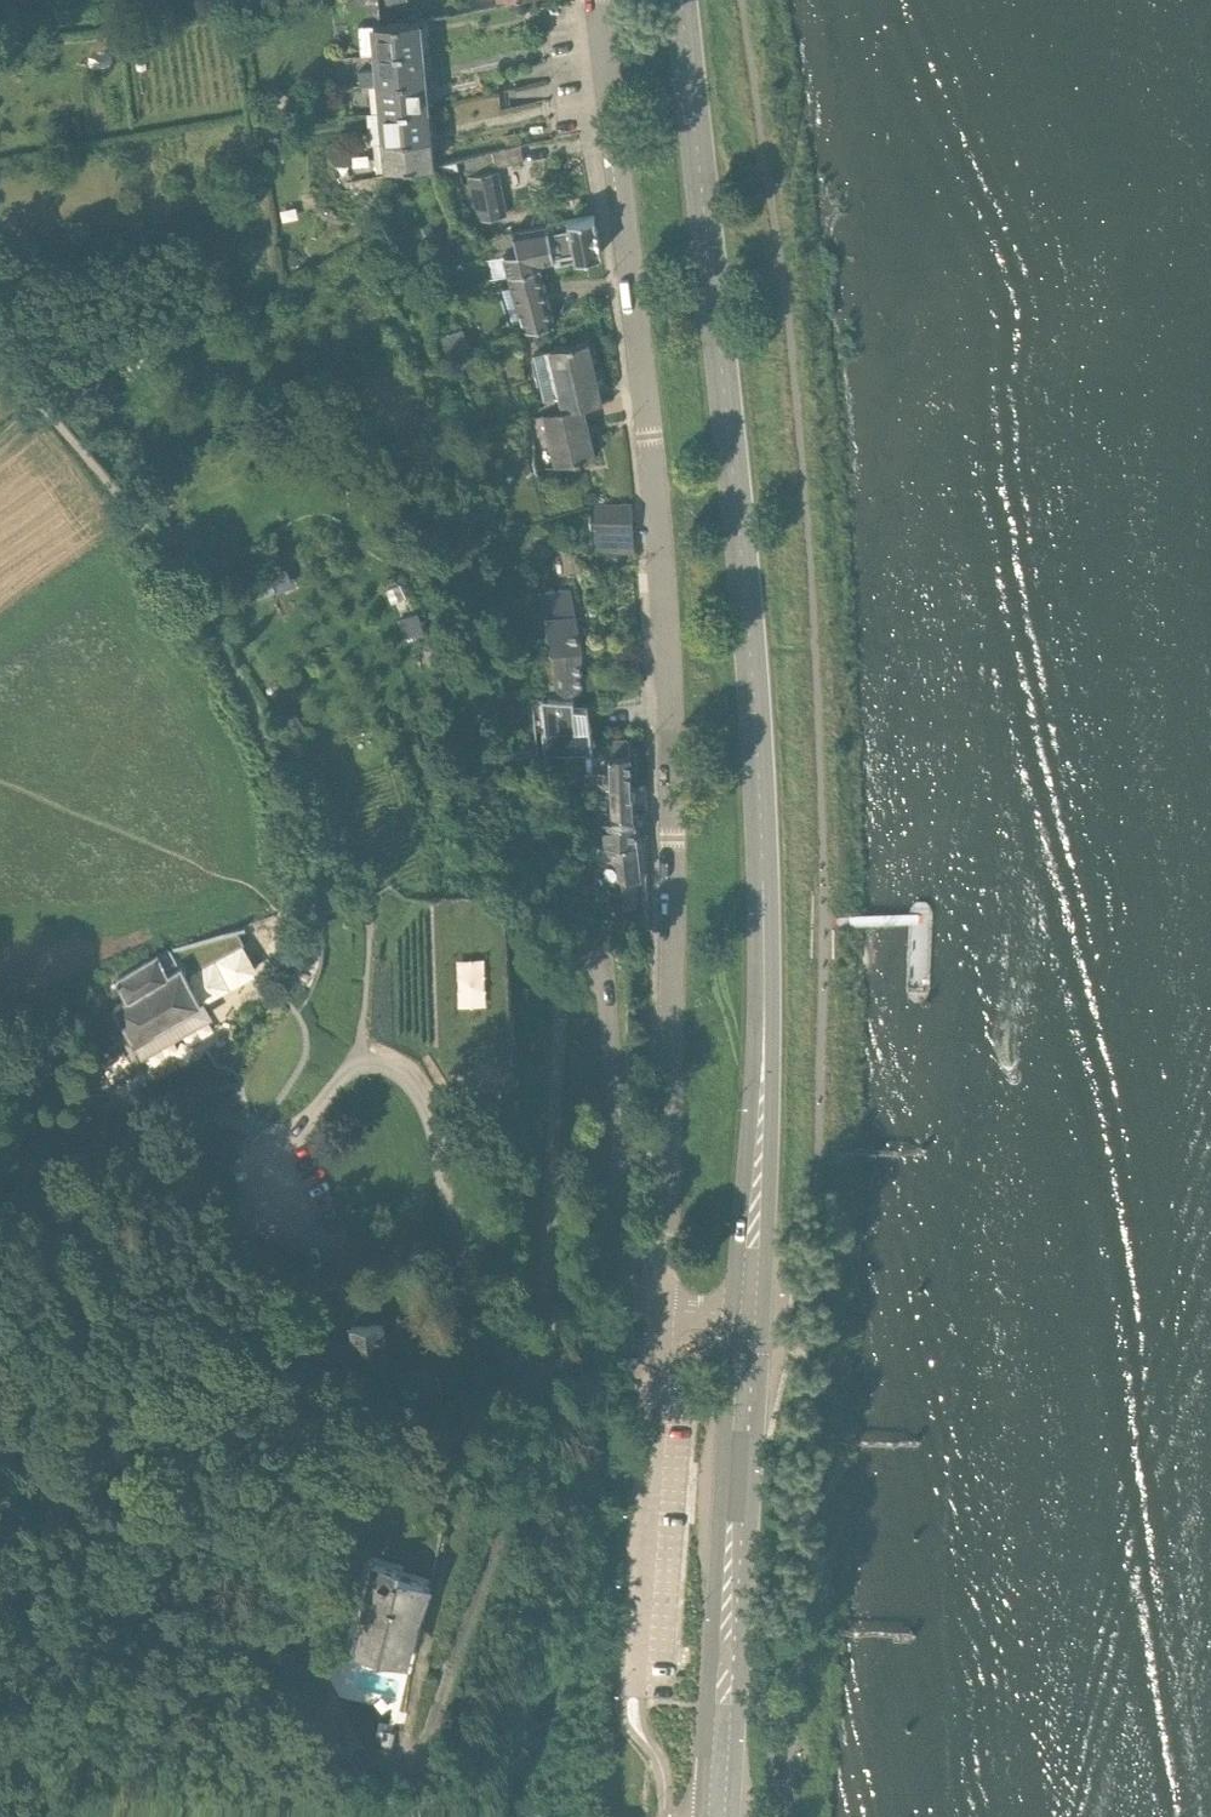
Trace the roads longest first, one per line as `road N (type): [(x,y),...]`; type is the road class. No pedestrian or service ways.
road 1 (tertiary): [(742,1317),(758,1001),(757,776),(745,567),(683,0)]
road 2 (unclassified): [(660,1313),(672,841),(666,650),(600,0)]
road 3 (unclassified): [(660,1313),(639,1301),(626,1281),(605,997),(589,968),(574,967),(559,988),(542,1375),(515,1368),(498,1348),(456,1241),(429,1121),(401,1075),(361,1058),(291,1135)]
road 4 (tertiary): [(718,1816),(742,1317)]

